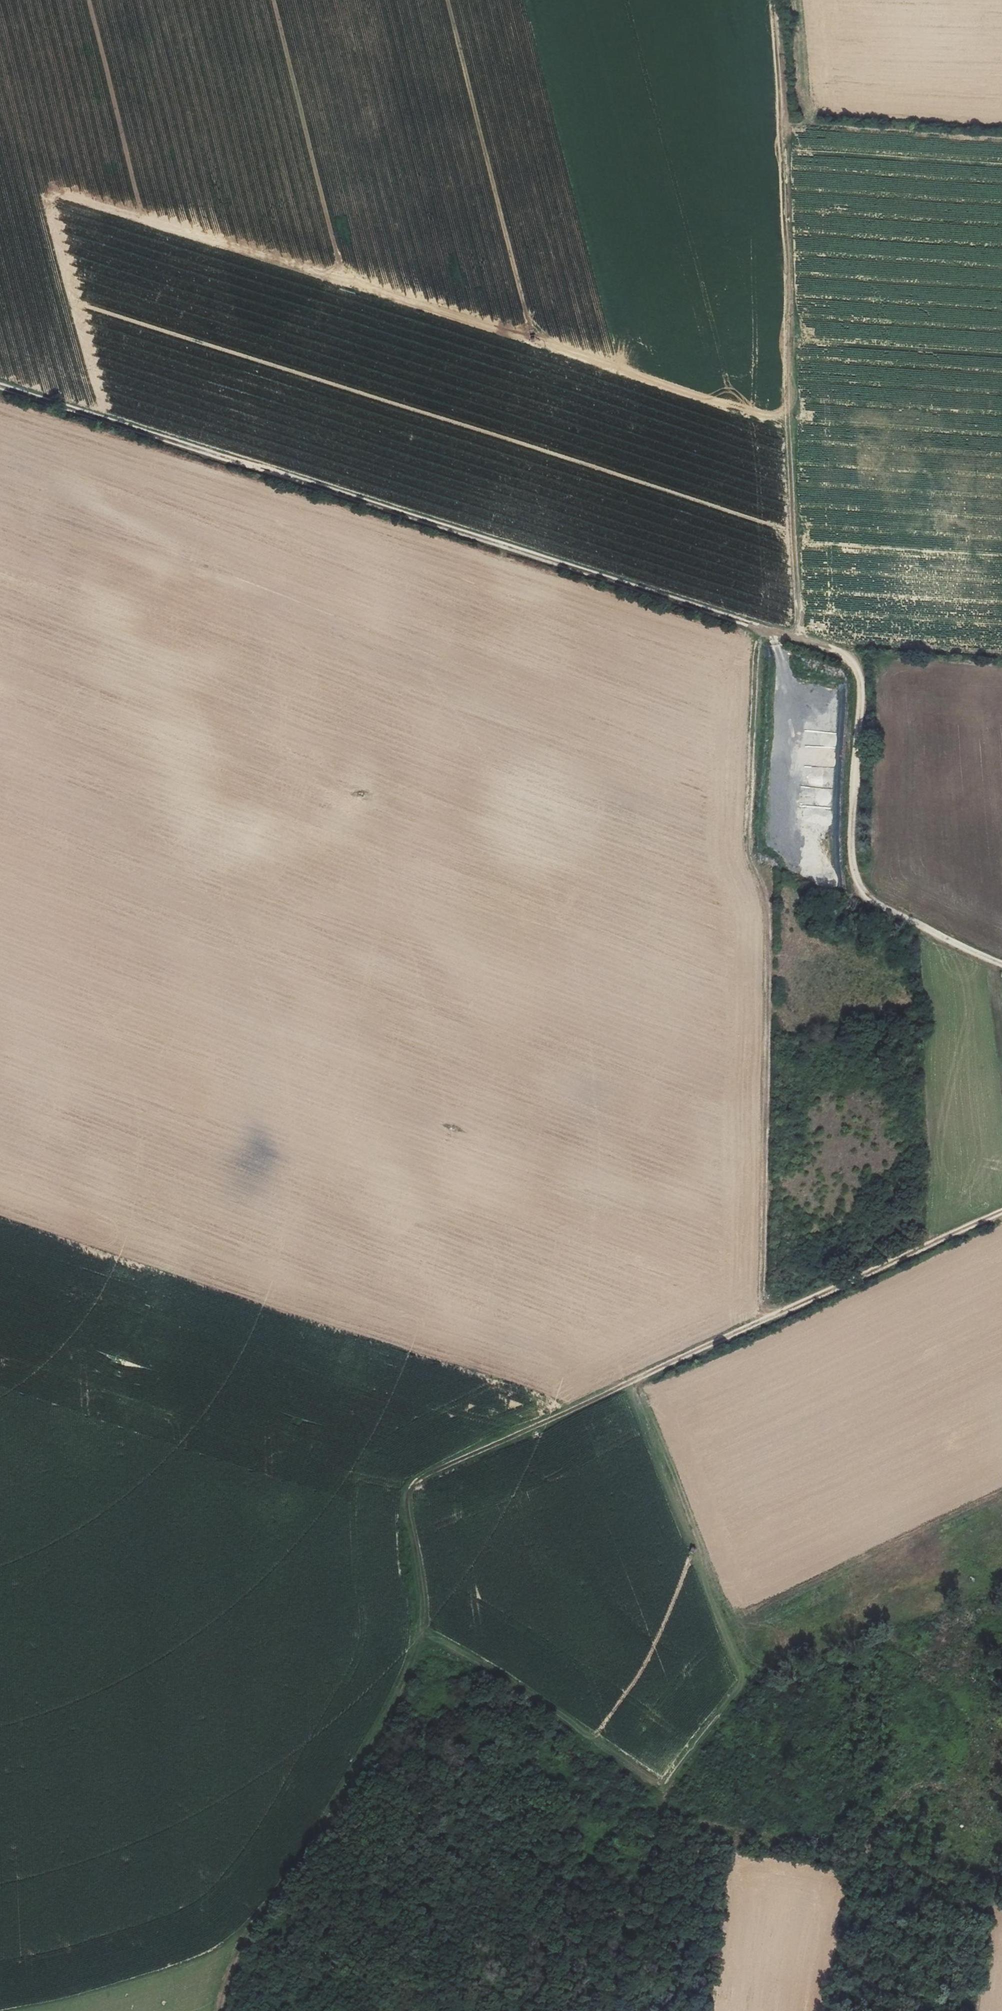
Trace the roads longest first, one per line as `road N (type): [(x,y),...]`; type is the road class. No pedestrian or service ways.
road 1 (track): [(1001,964),(878,903),(851,875),(858,677),(839,655),(0,385)]
road 2 (track): [(1001,1210),(398,1494)]

